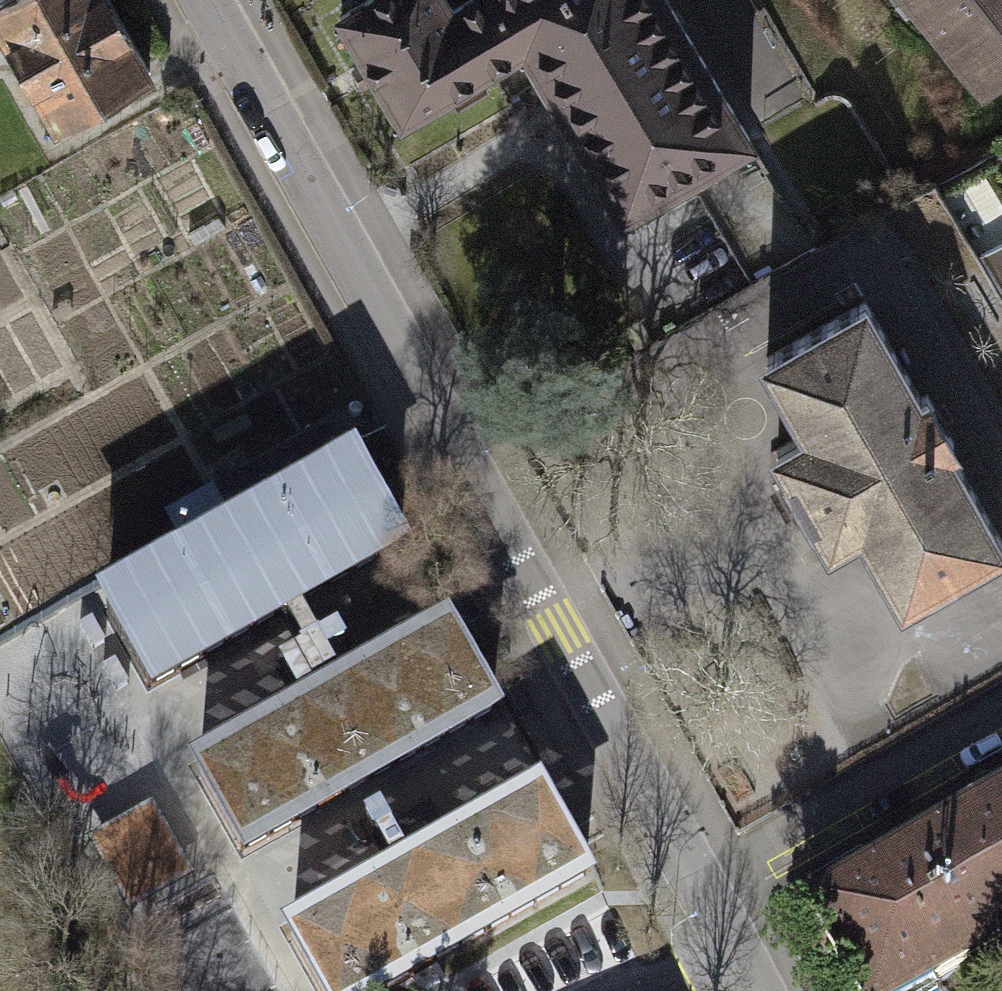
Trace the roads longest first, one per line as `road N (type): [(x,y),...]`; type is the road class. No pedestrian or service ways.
road 1 (residential): [(754,990),(411,362),(202,0)]

